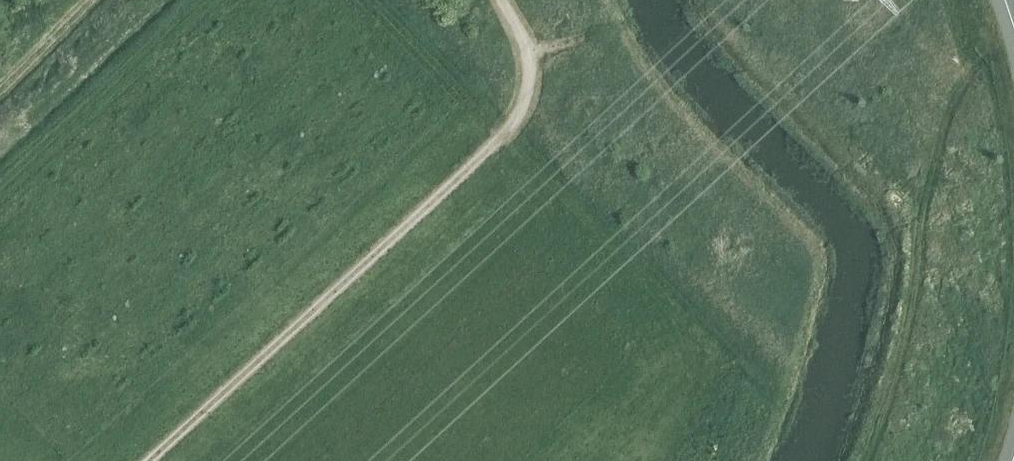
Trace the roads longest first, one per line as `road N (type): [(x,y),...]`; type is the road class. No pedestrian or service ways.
road 1 (track): [(503,0),(527,72),(506,133),(147,460)]
road 2 (track): [(0,89),(90,0)]

